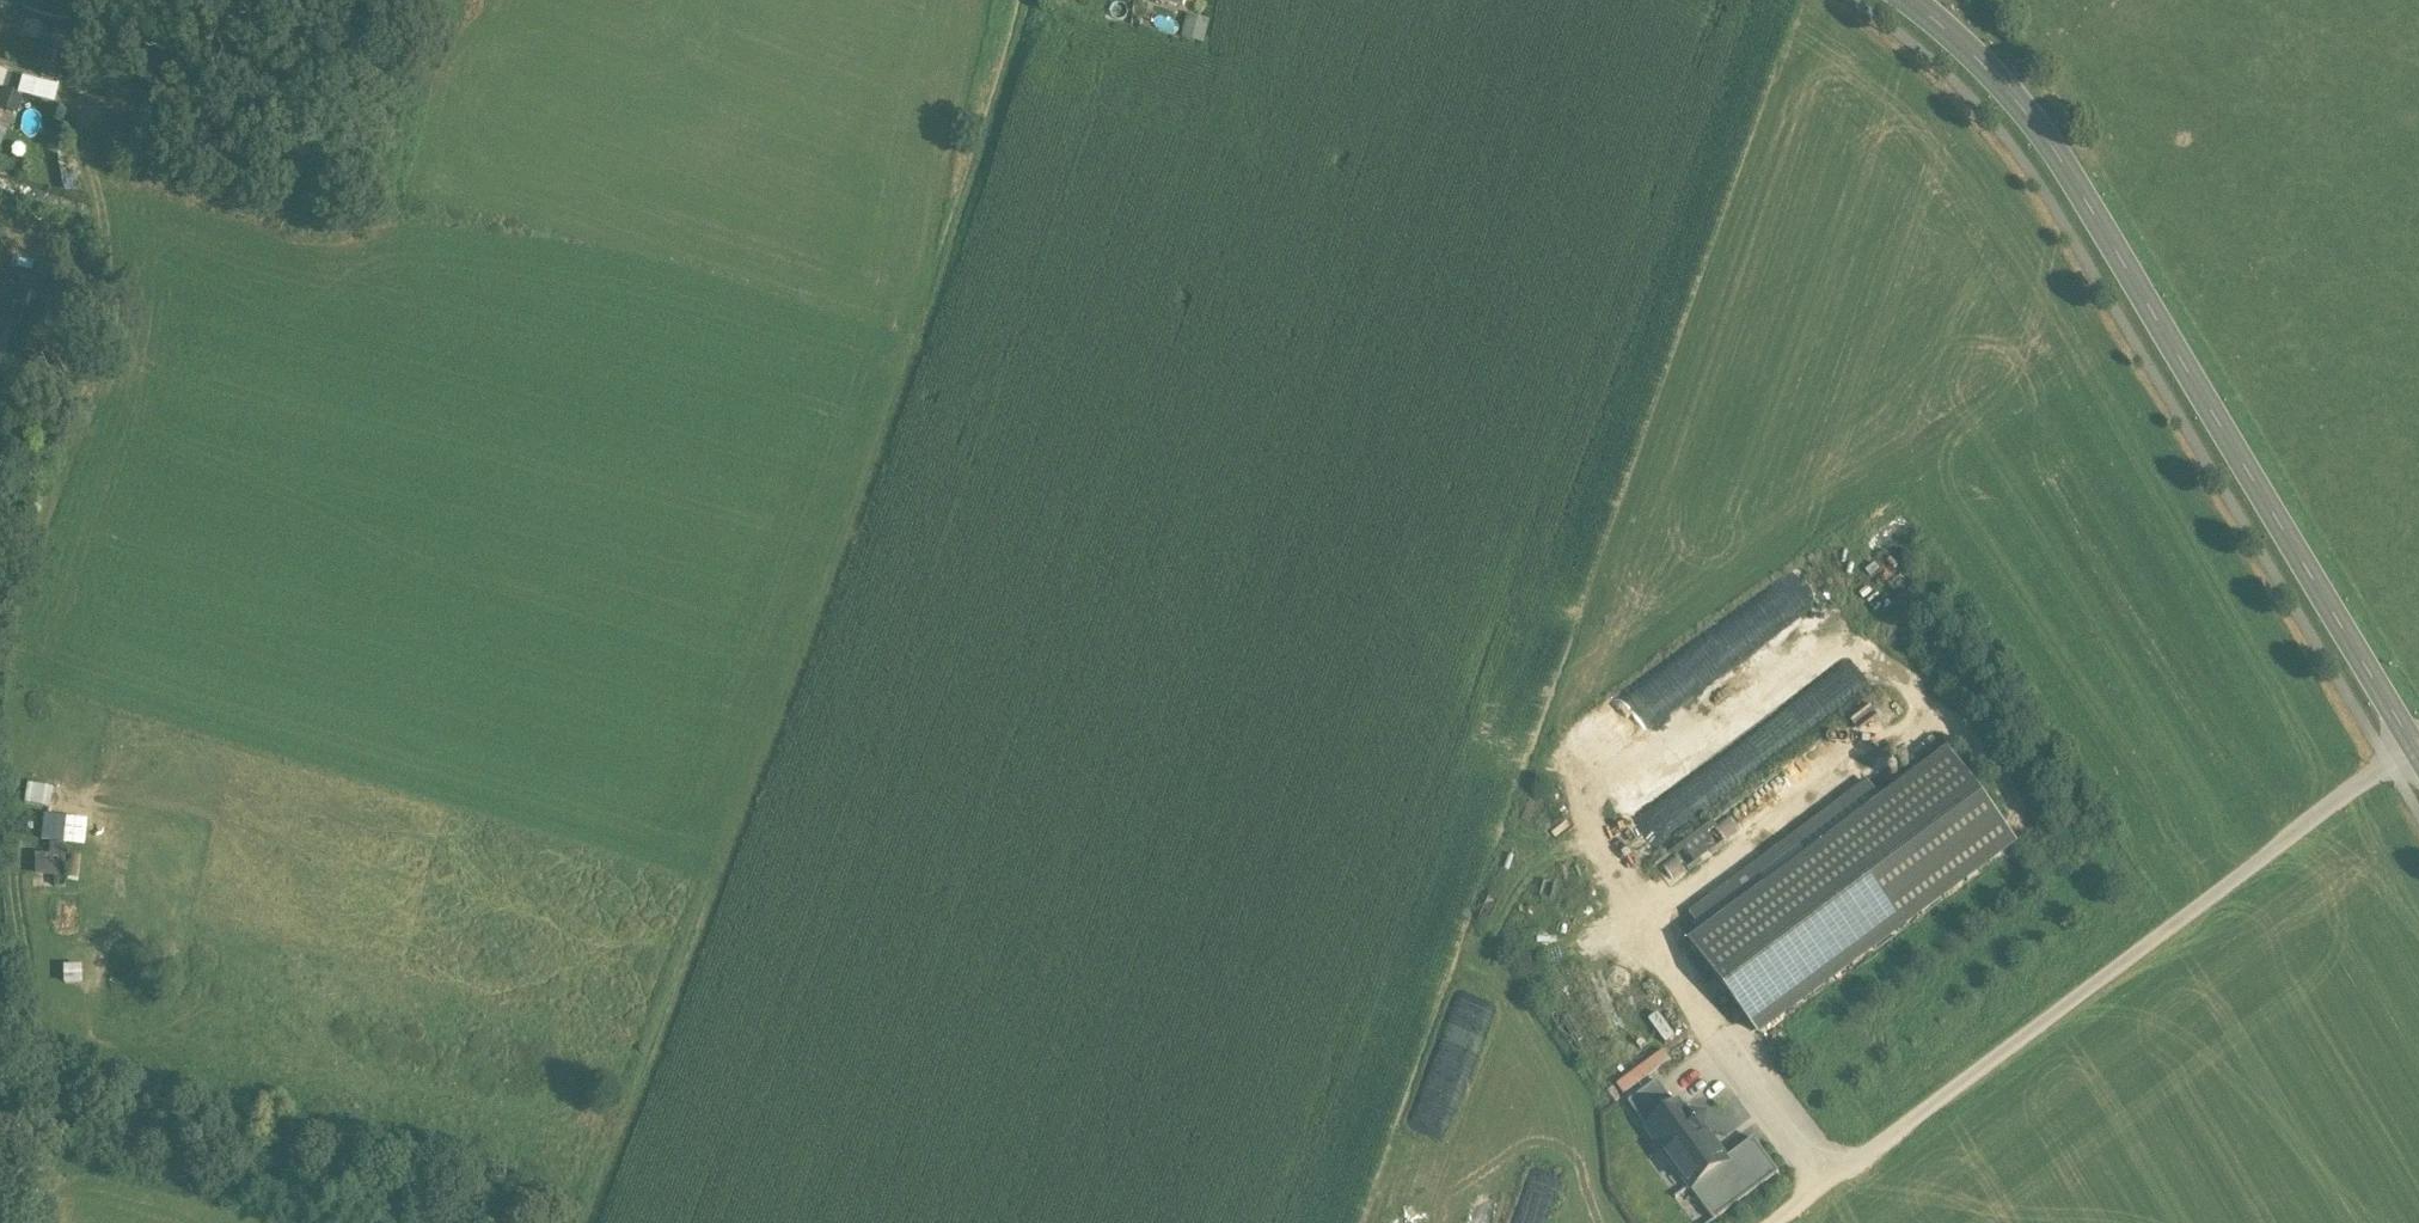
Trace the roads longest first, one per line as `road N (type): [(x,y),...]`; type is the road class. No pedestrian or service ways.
road 1 (track): [(1026,0),(981,152),(591,1222)]
road 2 (secondary): [(2414,750),(2057,154),(1976,61),(1904,0)]
road 3 (track): [(1775,1222),(2414,750)]
road 4 (track): [(0,661),(115,303),(74,76),(90,0)]
road 5 (track): [(24,1222),(41,1102),(0,816)]

